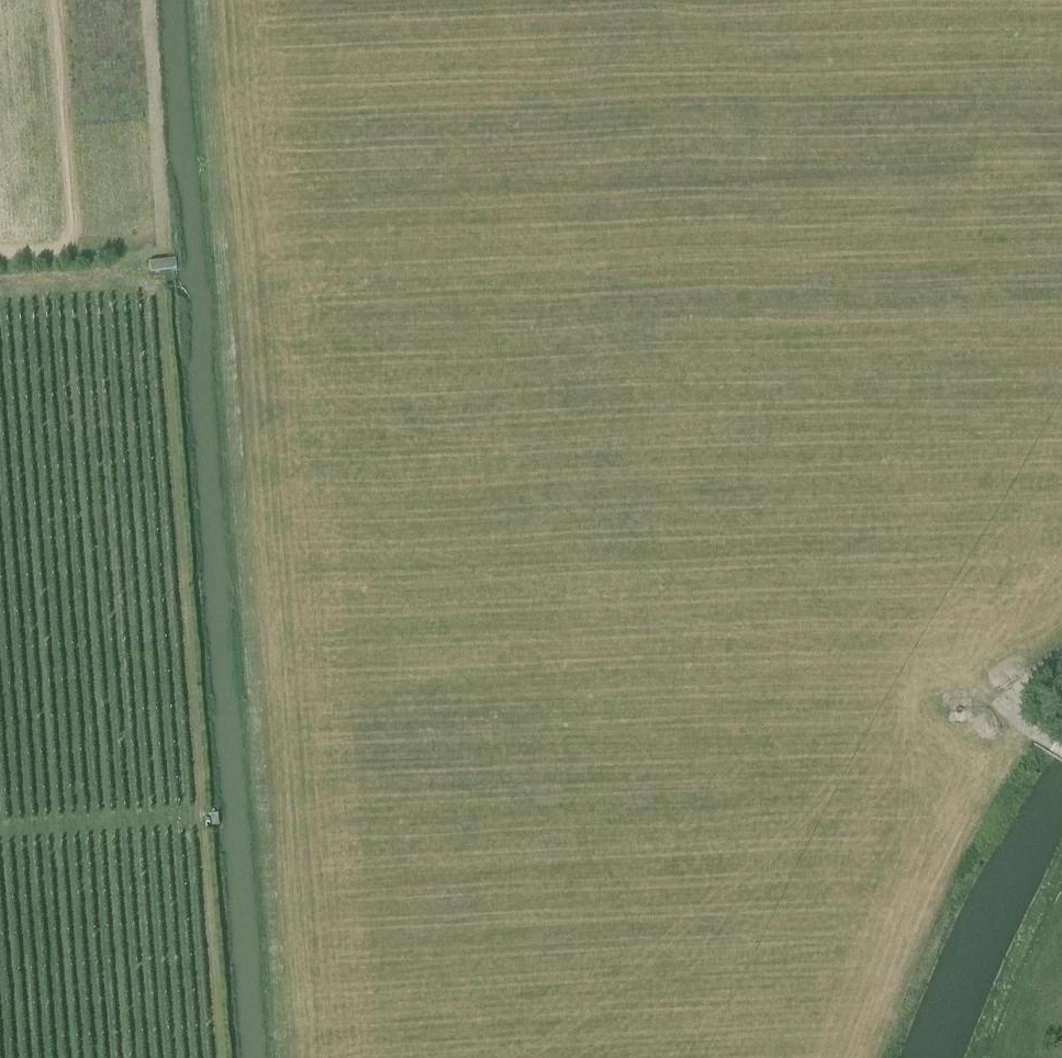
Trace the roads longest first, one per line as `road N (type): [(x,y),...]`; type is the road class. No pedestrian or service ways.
road 1 (track): [(1061,751),(1019,722),(1007,699),(1061,653)]

